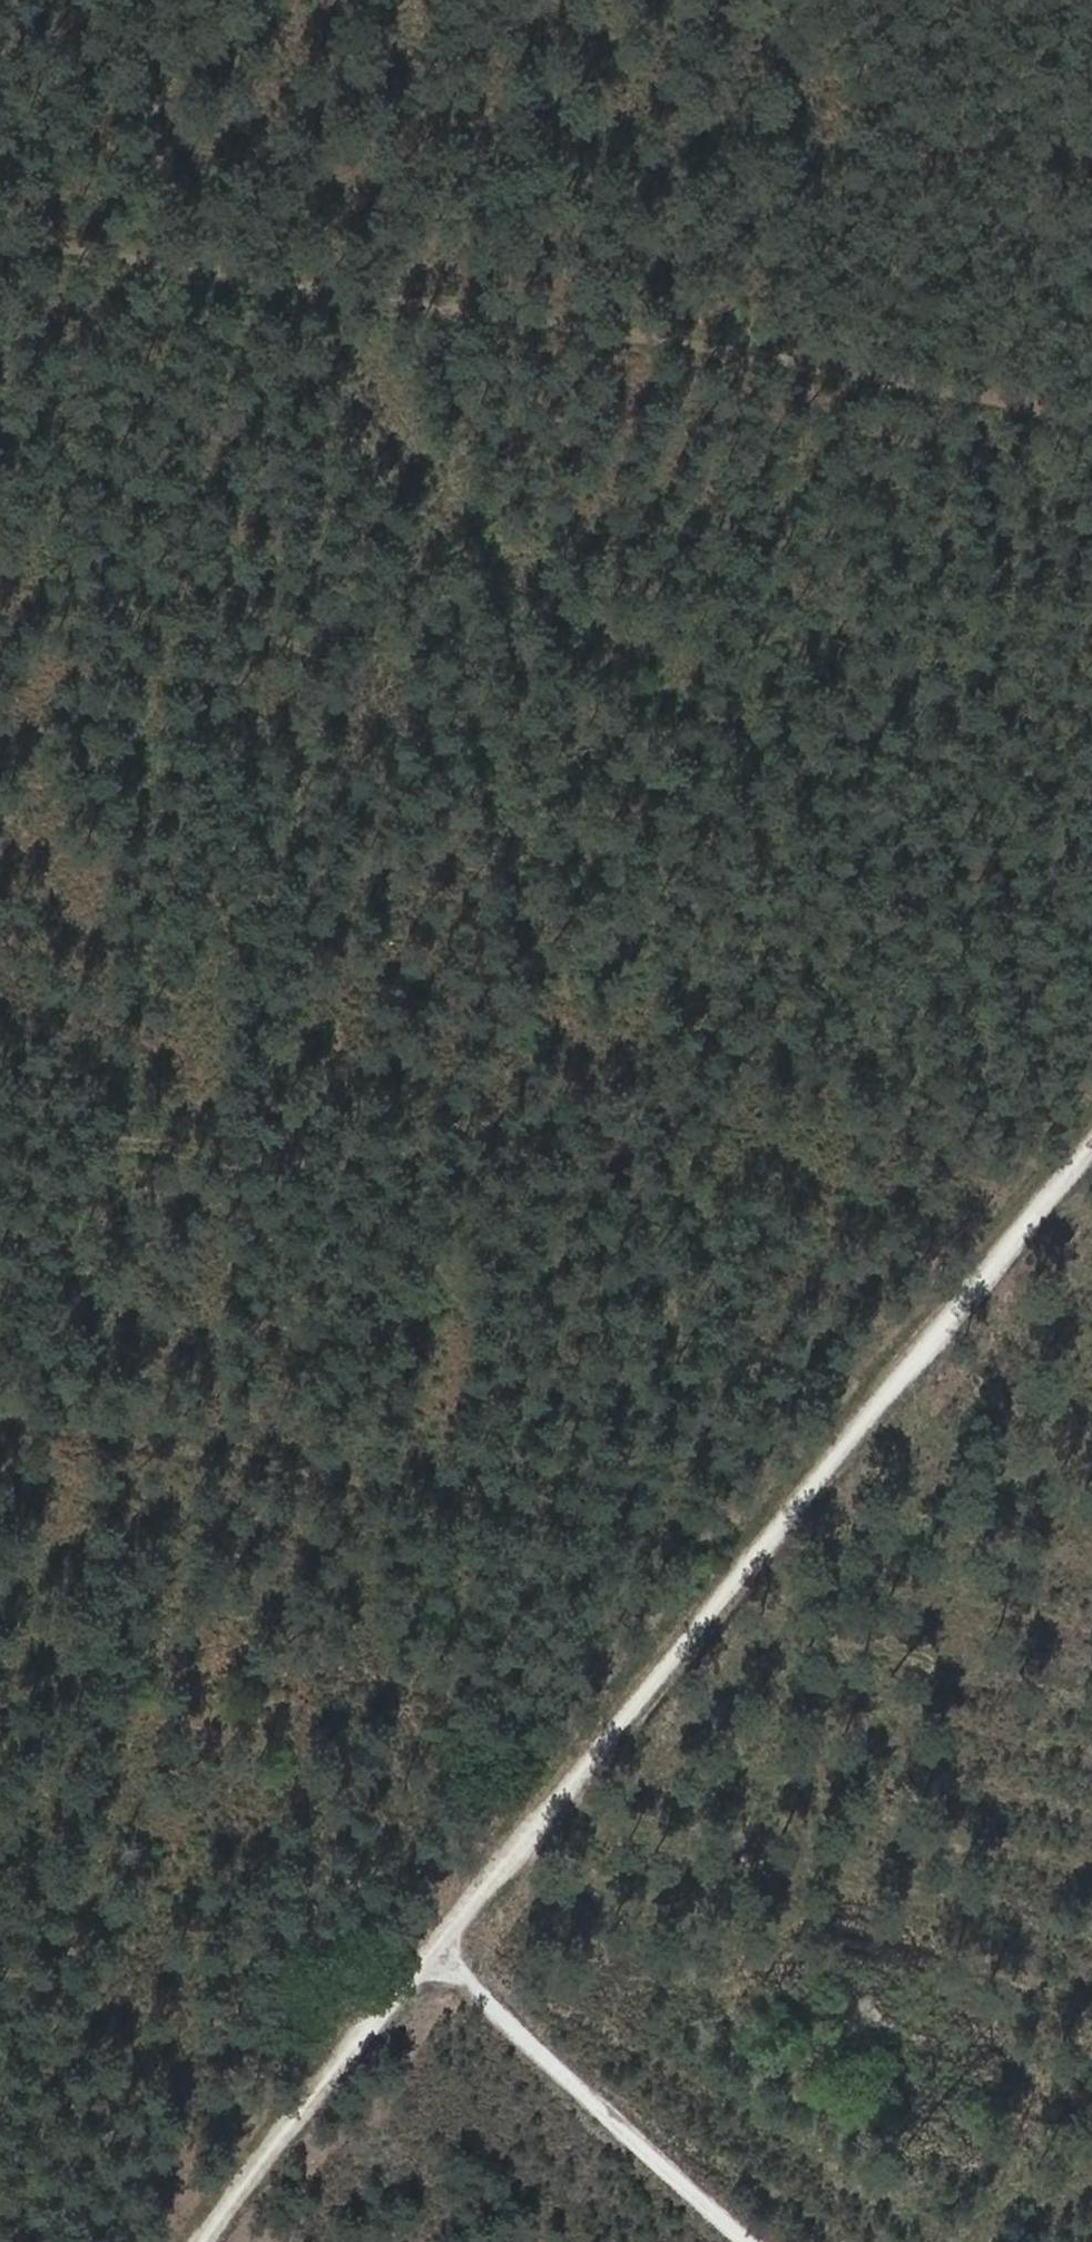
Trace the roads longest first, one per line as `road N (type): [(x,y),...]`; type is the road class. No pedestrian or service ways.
road 1 (track): [(203,2241),(300,2112),(1091,1141)]
road 2 (track): [(750,2241),(432,1950)]

